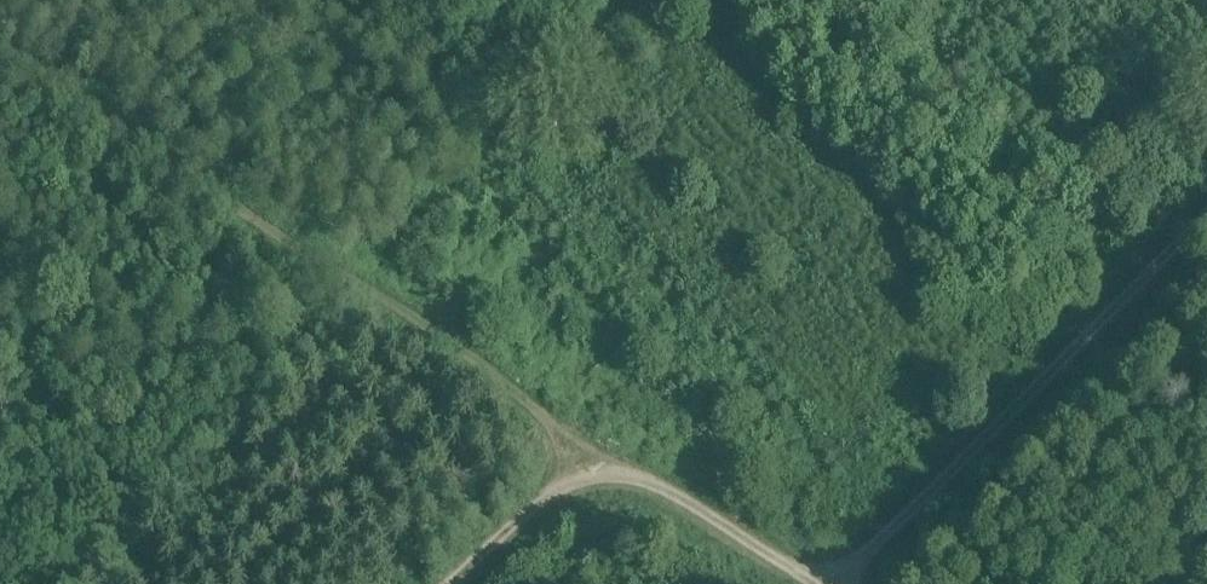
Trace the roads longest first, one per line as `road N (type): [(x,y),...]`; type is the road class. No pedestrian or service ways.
road 1 (track): [(0,43),(299,235),(349,296),(809,583)]
road 2 (track): [(1206,198),(1066,329),(837,583)]
road 3 (track): [(444,583),(545,493),(577,475),(617,468)]

